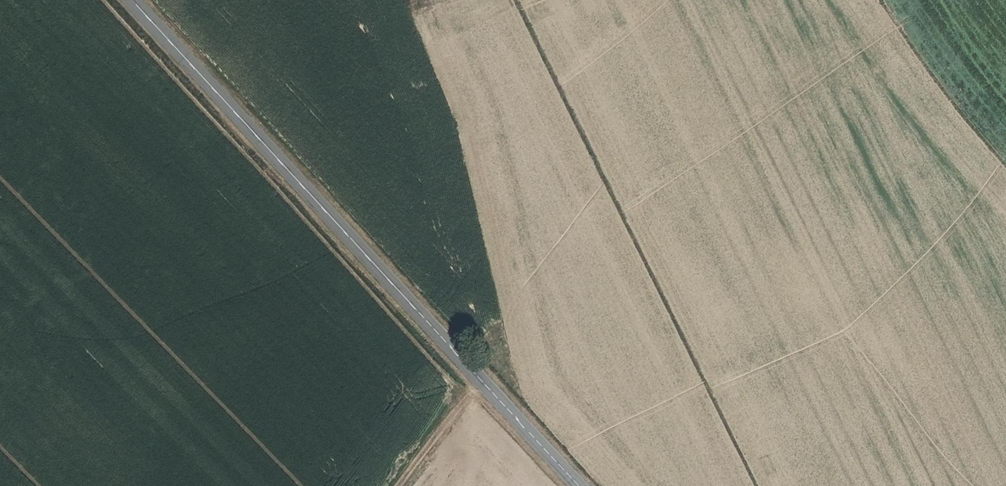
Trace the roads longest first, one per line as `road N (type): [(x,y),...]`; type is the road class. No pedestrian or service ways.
road 1 (tertiary): [(115,0),(580,485)]
road 2 (track): [(482,377),(399,485)]

